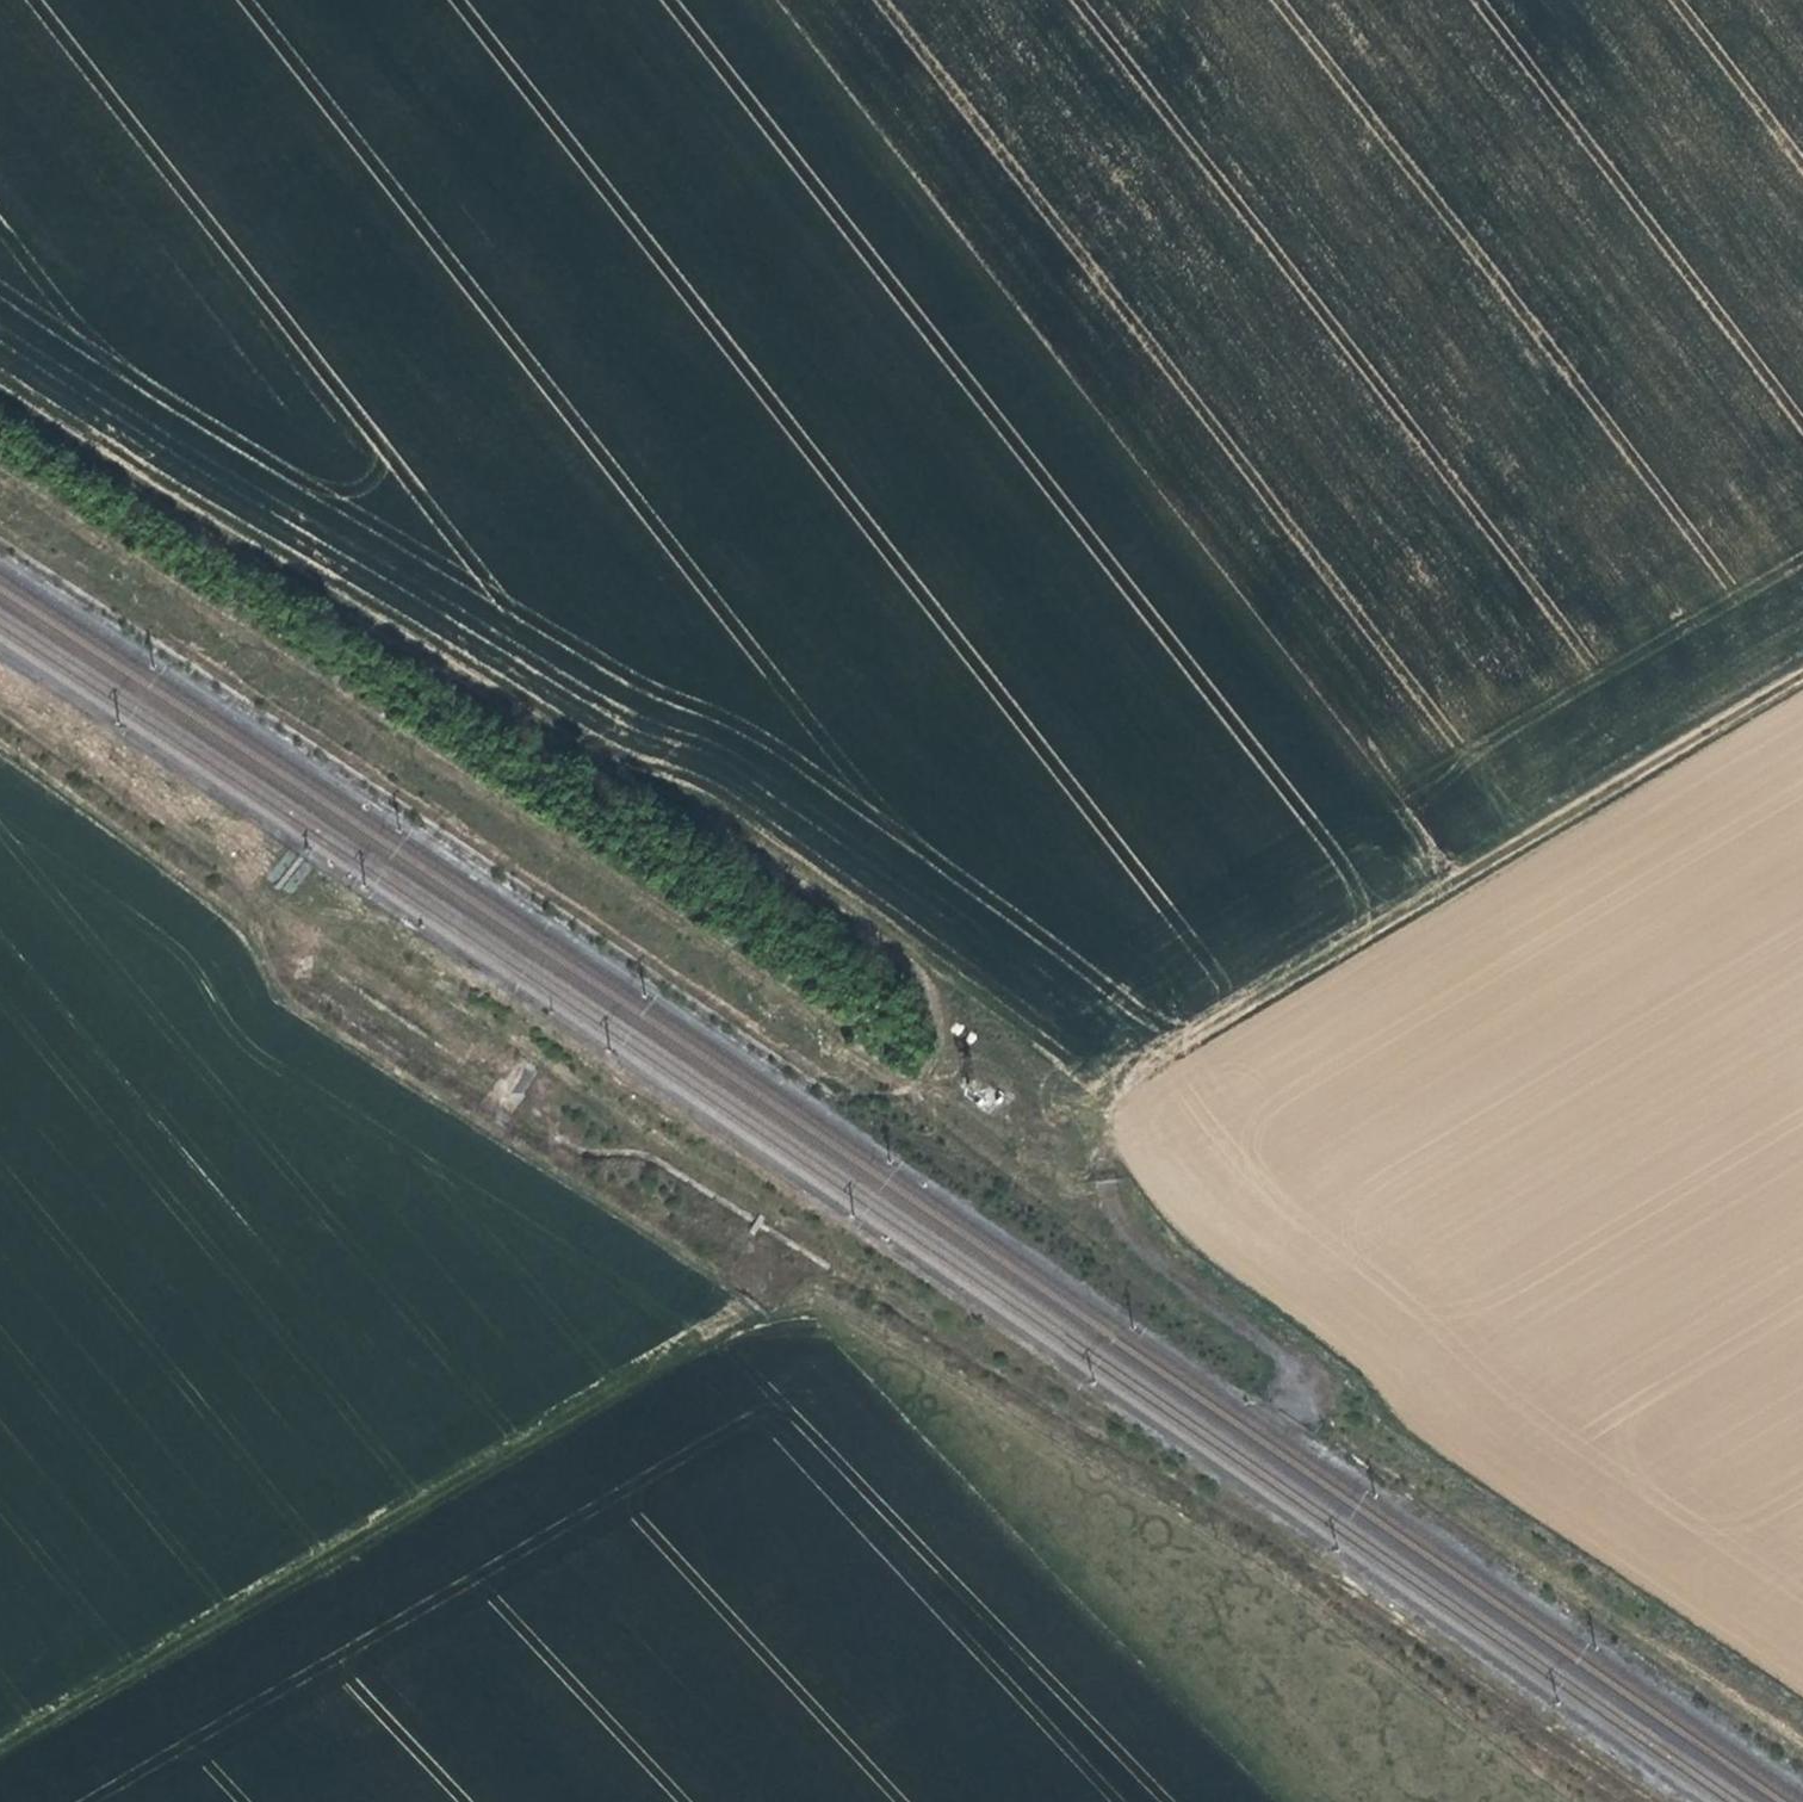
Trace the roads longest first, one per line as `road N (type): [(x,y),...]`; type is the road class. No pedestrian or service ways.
road 1 (track): [(1802,671),(1152,1057),(1116,1123),(1112,1179)]
road 2 (track): [(0,1747),(752,1306)]

